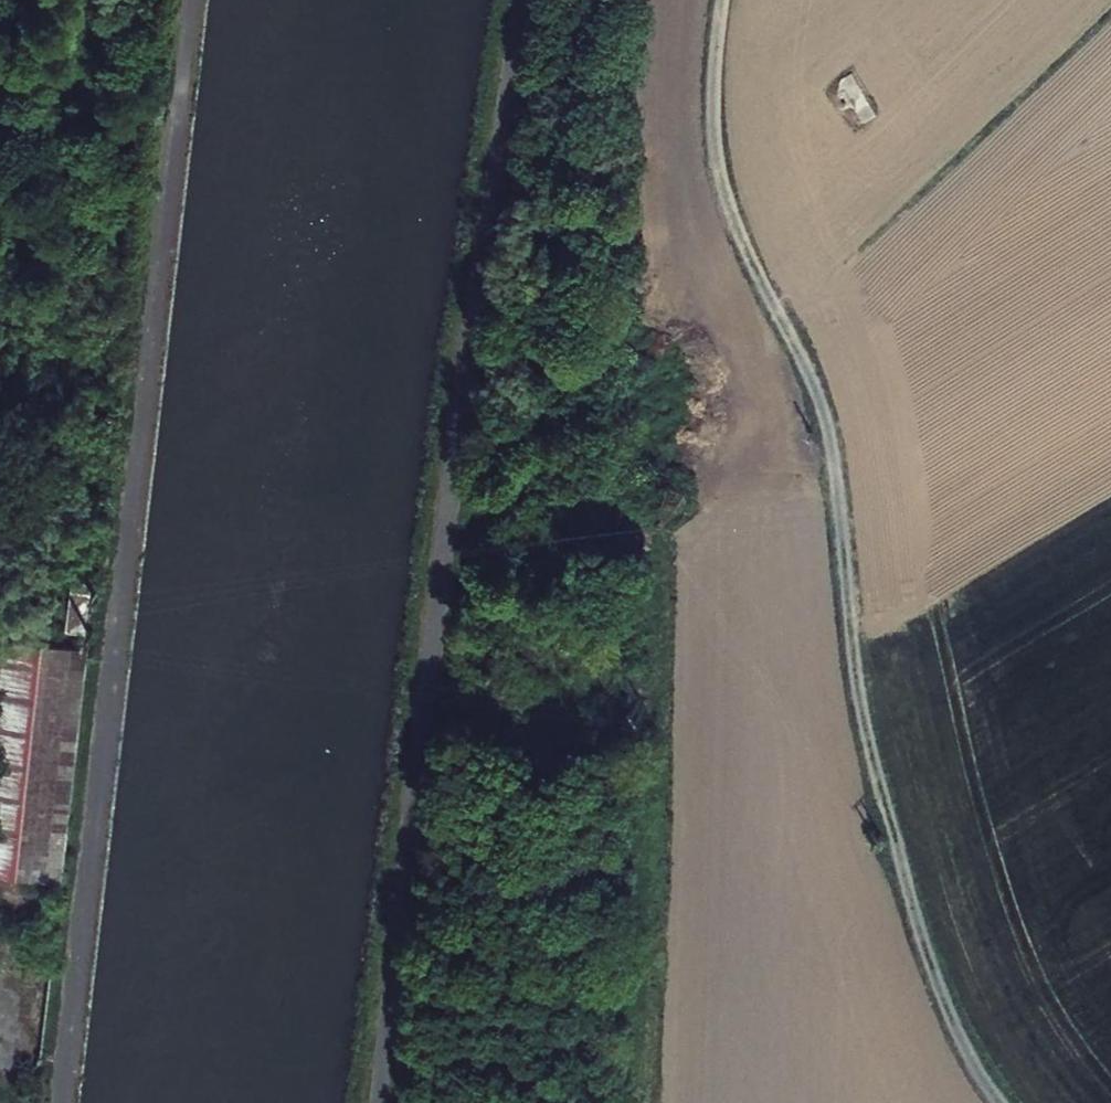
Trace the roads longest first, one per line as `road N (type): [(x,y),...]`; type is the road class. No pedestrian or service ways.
road 1 (track): [(722,0),(717,107),(726,188),(829,432),(845,637),(866,752),(943,992),(1007,1102)]

